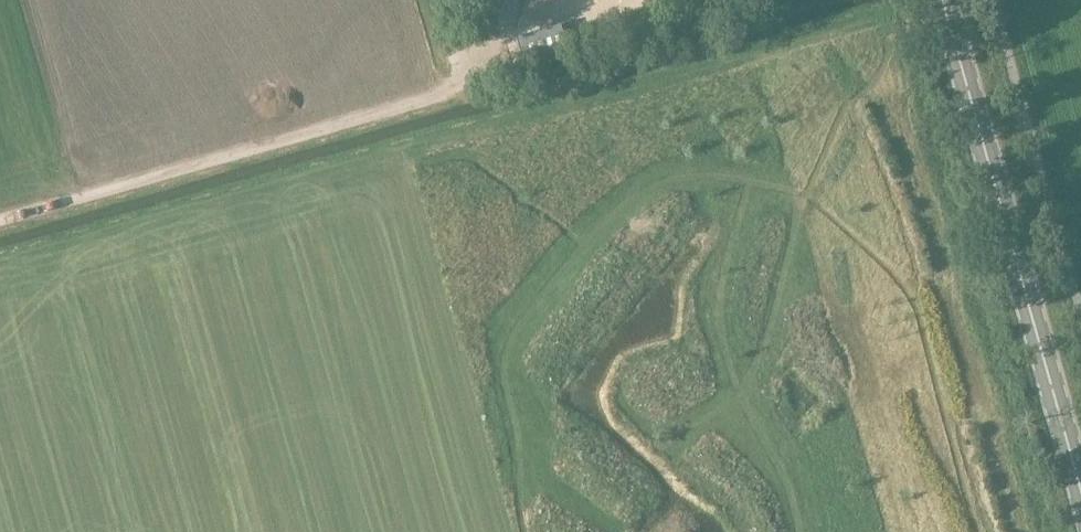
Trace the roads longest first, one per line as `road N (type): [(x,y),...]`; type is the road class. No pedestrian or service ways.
road 1 (secondary): [(1080,485),(945,0)]

